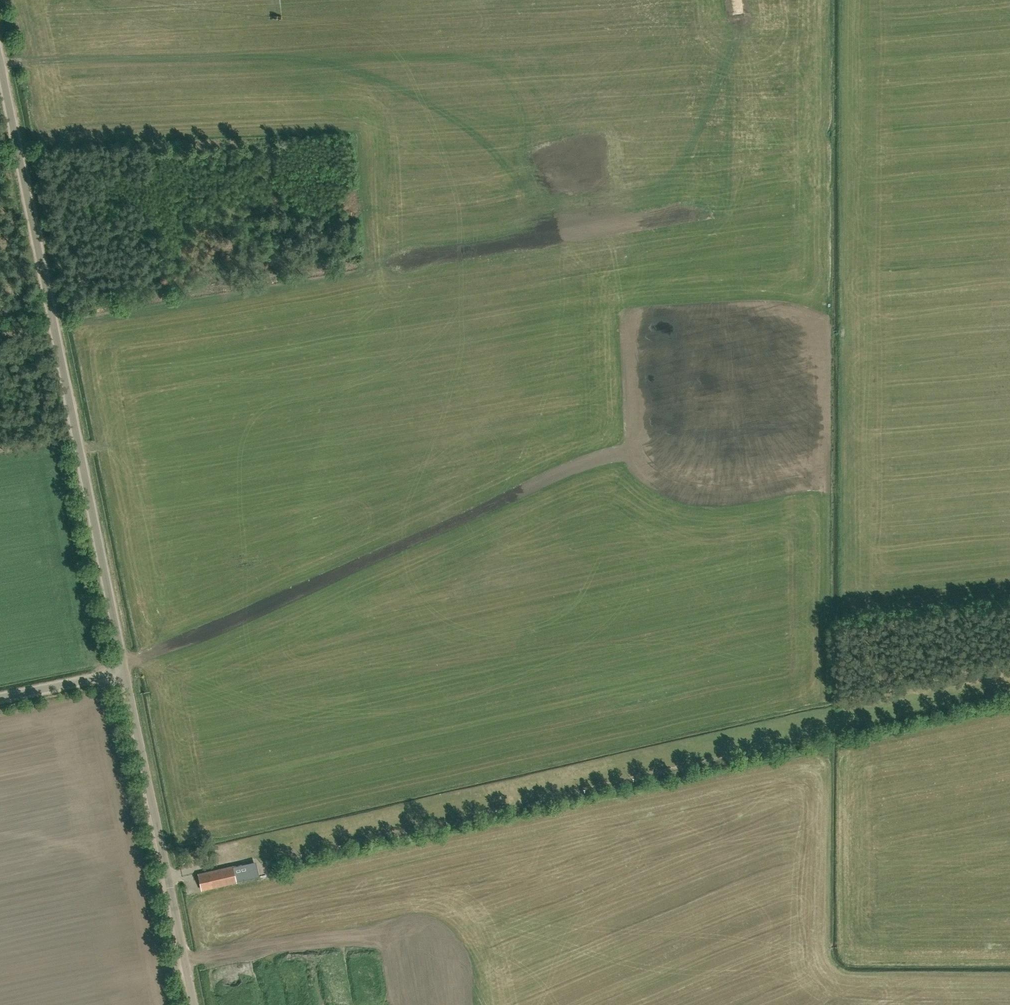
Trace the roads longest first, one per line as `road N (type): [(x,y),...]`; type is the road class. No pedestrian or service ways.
road 1 (unclassified): [(126,672),(0,56)]
road 2 (unclassified): [(193,1004),(126,672)]
road 3 (unclassified): [(0,698),(126,672)]

